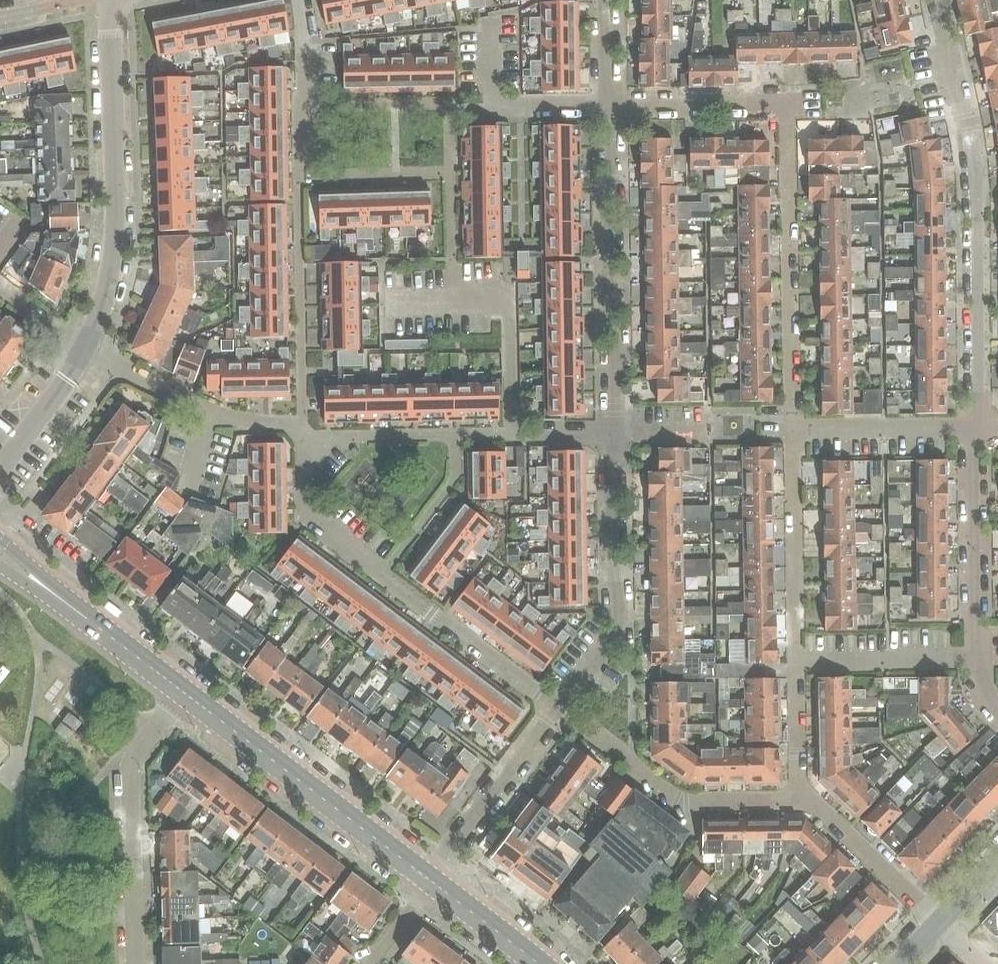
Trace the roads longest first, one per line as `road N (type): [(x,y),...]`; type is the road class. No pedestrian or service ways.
road 1 (residential): [(558,710),(304,518),(302,420),(237,419),(122,370)]
road 2 (residential): [(975,427),(974,155),(958,111),(940,0)]
road 3 (residential): [(85,349),(116,241),(109,0)]
road 4 (residential): [(606,436),(616,383),(615,340),(605,317),(612,105)]
road 5 (residential): [(791,430),(792,101)]
road 6 (tertiary): [(429,880),(183,692)]
road 7 (residential): [(558,710),(617,632),(606,436)]
road 8 (residential): [(136,963),(131,767),(183,692)]
road 9 (residential): [(795,800),(683,800),(558,710)]
road 10 (residential): [(793,665),(799,604),(791,430)]
road 11 (residential): [(976,658),(975,427)]
road 12 (residential): [(939,923),(813,804),(795,800)]
road 13 (residential): [(791,430),(975,427)]
road 14 (residential): [(793,665),(976,658)]
road 15 (residential): [(612,105),(792,101)]
road 16 (residential): [(448,849),(558,710)]
road 17 (residential): [(305,176),(297,0)]
road 18 (residential): [(0,468),(85,349)]
road 19 (tertiary): [(110,636),(0,540)]
road 20 (tertiary): [(538,963),(429,880)]
road 21 (residential): [(795,800),(793,665)]
road 22 (tertiary): [(0,566),(110,636)]

